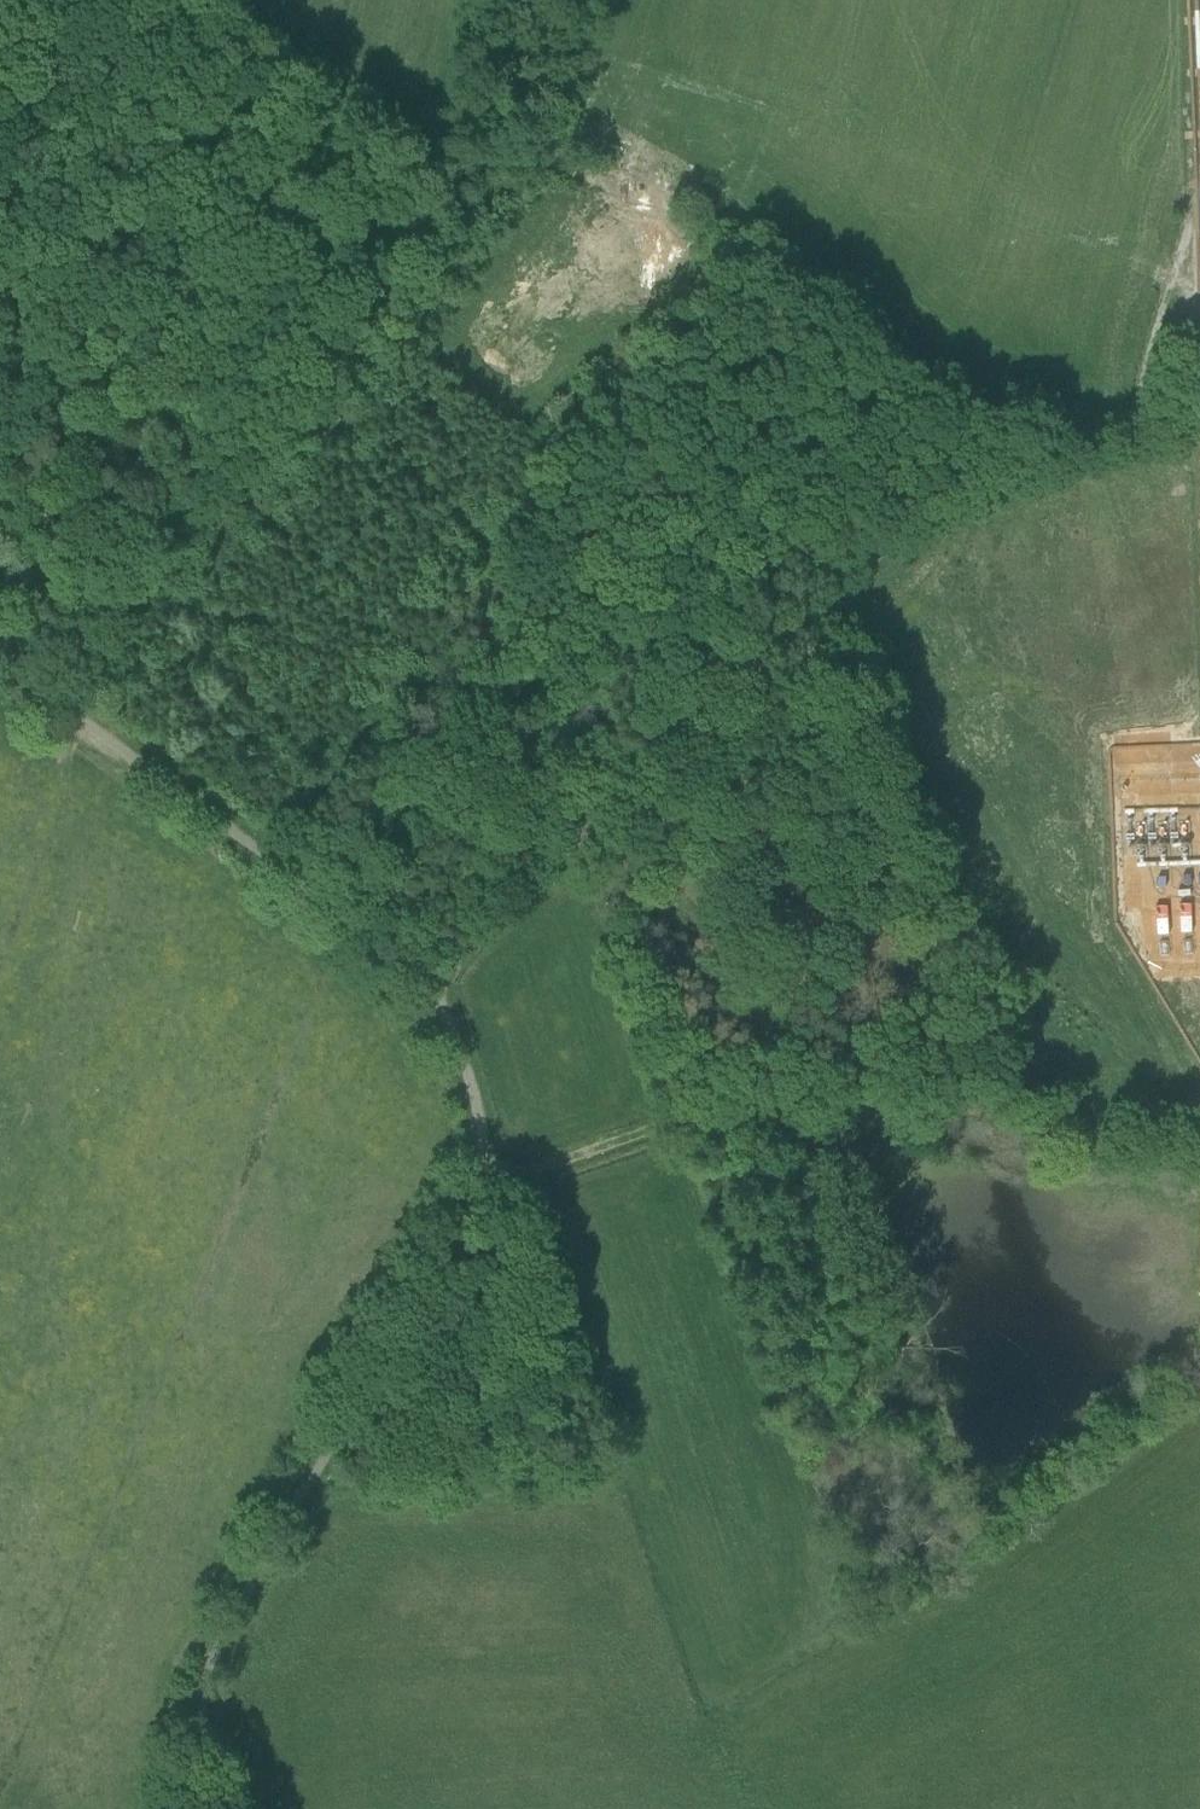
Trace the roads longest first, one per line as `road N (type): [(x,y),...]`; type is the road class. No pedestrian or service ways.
road 1 (track): [(444,986),(857,574),(946,497),(990,476),(1137,437),(1165,389),(1199,250)]
road 2 (track): [(1199,1171),(831,1099),(781,1098),(484,1177)]
road 3 (track): [(0,111),(71,94),(189,0)]

